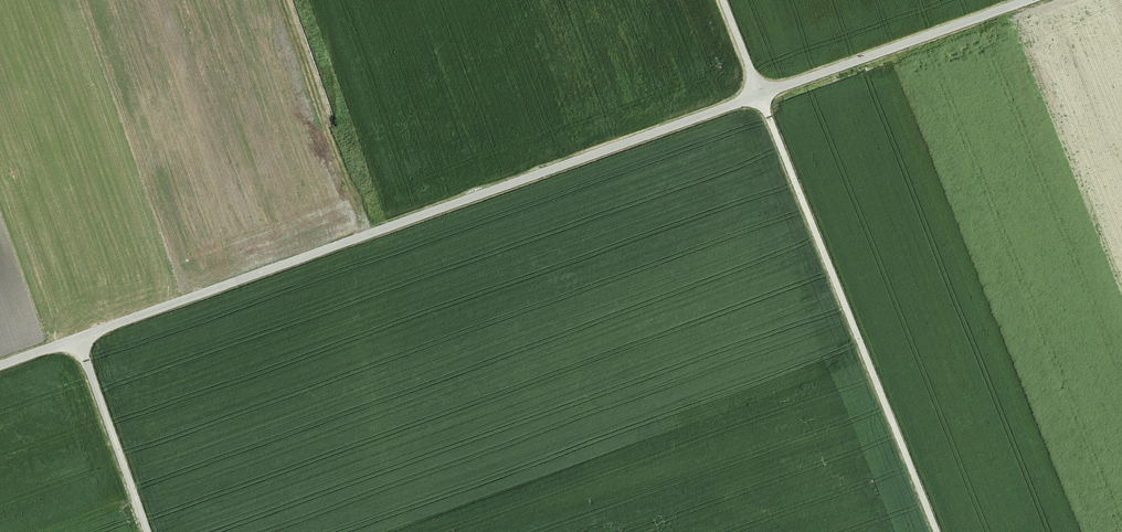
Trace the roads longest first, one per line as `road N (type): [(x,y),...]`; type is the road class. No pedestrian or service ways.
road 1 (unclassified): [(1026,0),(0,365)]
road 2 (track): [(720,0),(934,531)]
road 3 (track): [(74,338),(145,531)]

